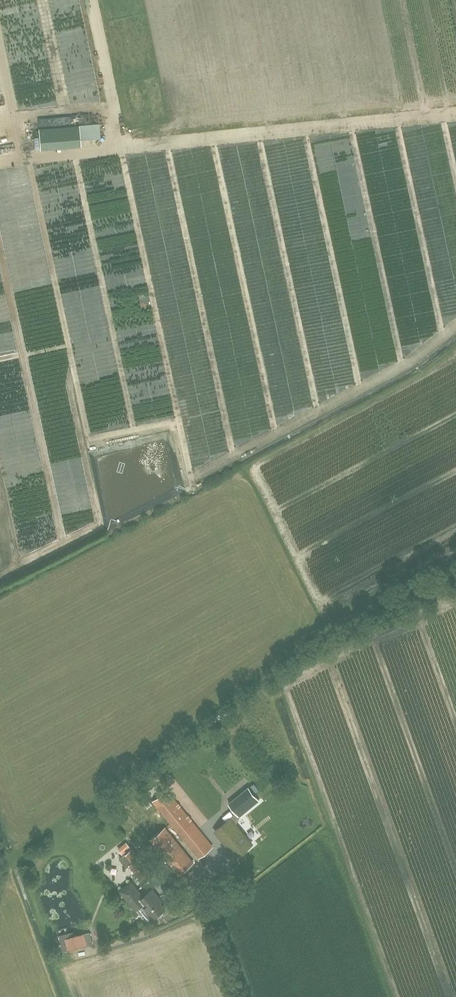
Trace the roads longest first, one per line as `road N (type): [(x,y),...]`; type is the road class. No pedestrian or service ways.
road 1 (track): [(0,580),(98,531),(102,515),(0,54)]
road 2 (track): [(455,91),(178,121),(116,111)]
road 3 (track): [(0,296),(54,551)]

